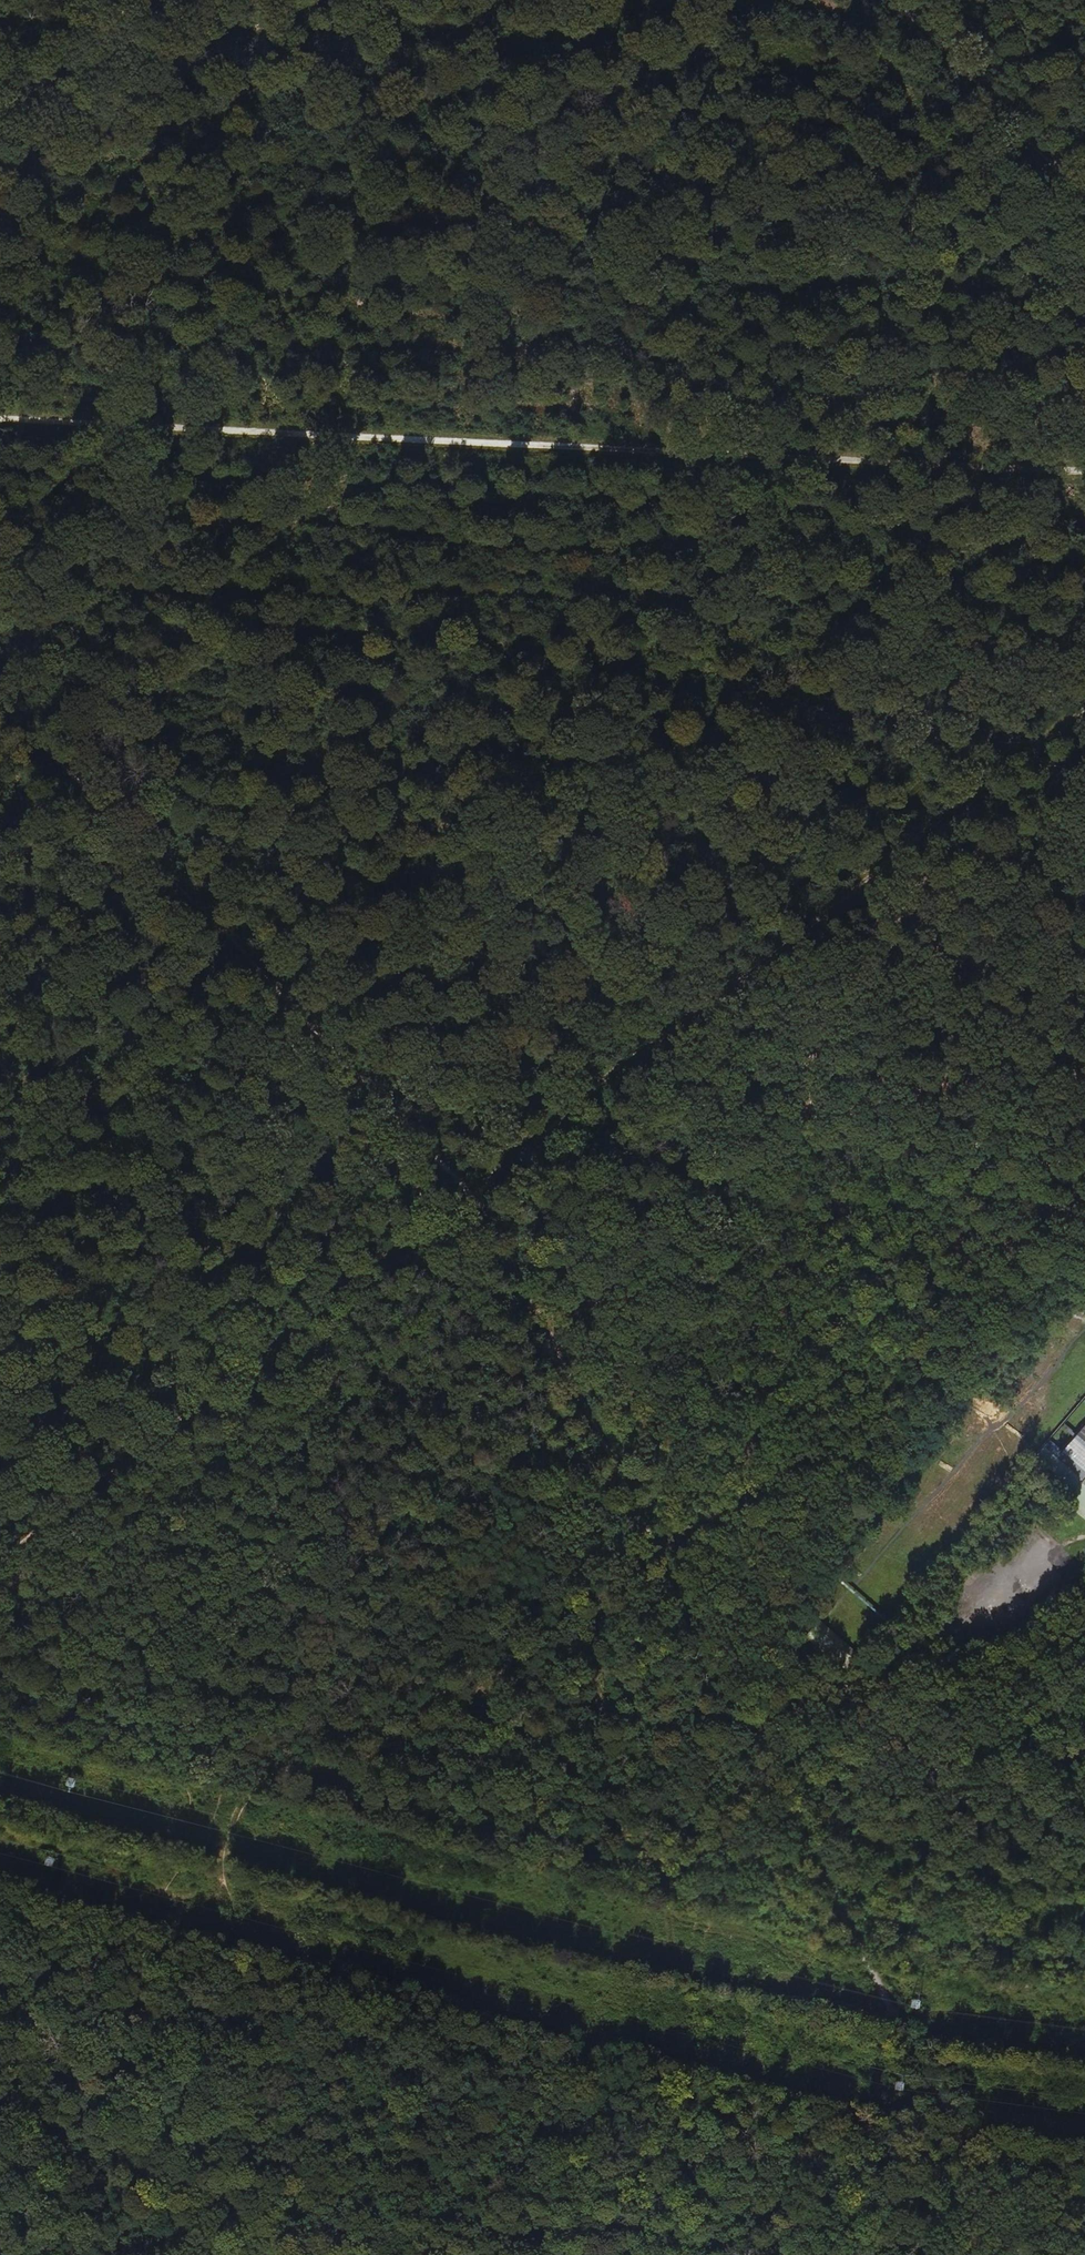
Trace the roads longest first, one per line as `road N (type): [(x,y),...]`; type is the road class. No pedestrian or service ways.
road 1 (track): [(0,419),(1084,473)]
road 2 (track): [(468,1193),(1084,709)]
road 3 (track): [(0,700),(468,1193)]
road 4 (track): [(772,1784),(468,1193)]
road 5 (track): [(0,1569),(468,1193)]
road 6 (unclassified): [(1014,2254),(772,1784)]
road 7 (track): [(894,0),(1084,196)]

